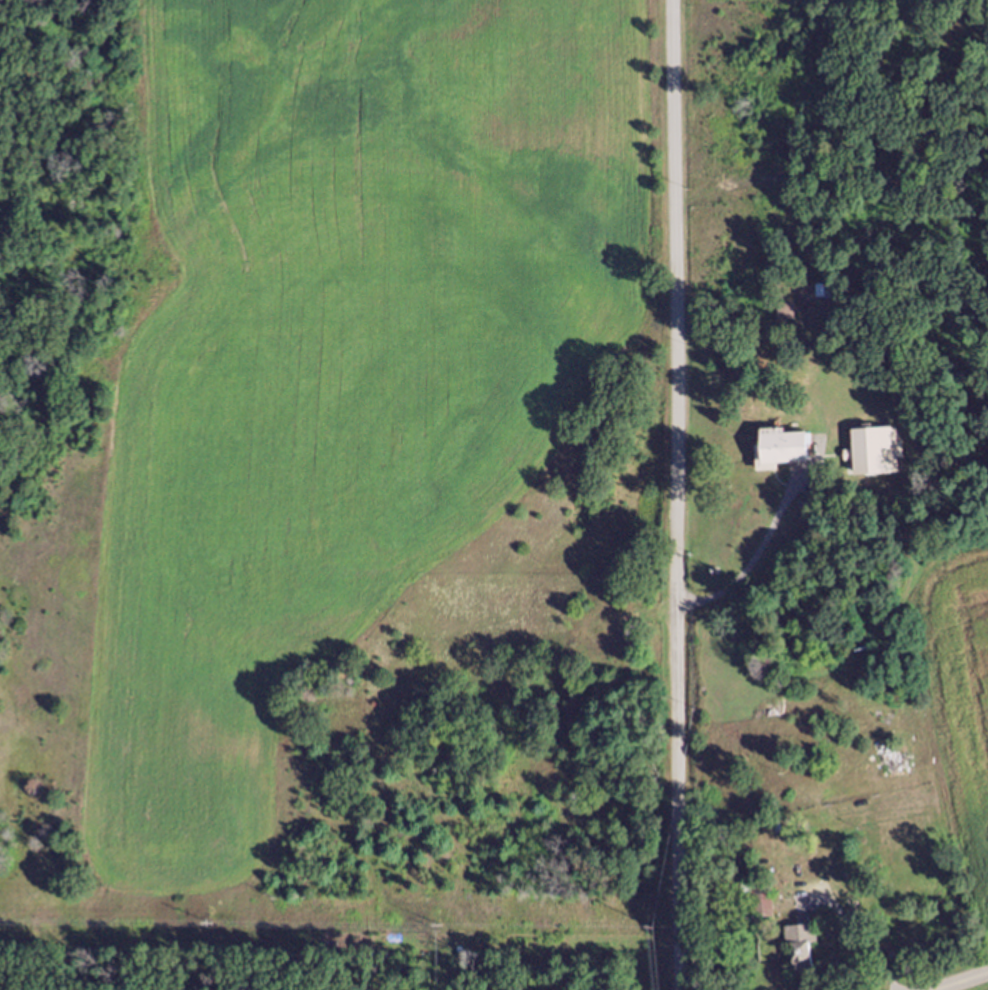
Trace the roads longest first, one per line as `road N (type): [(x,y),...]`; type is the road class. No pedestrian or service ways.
road 1 (residential): [(682,989),(674,0)]

